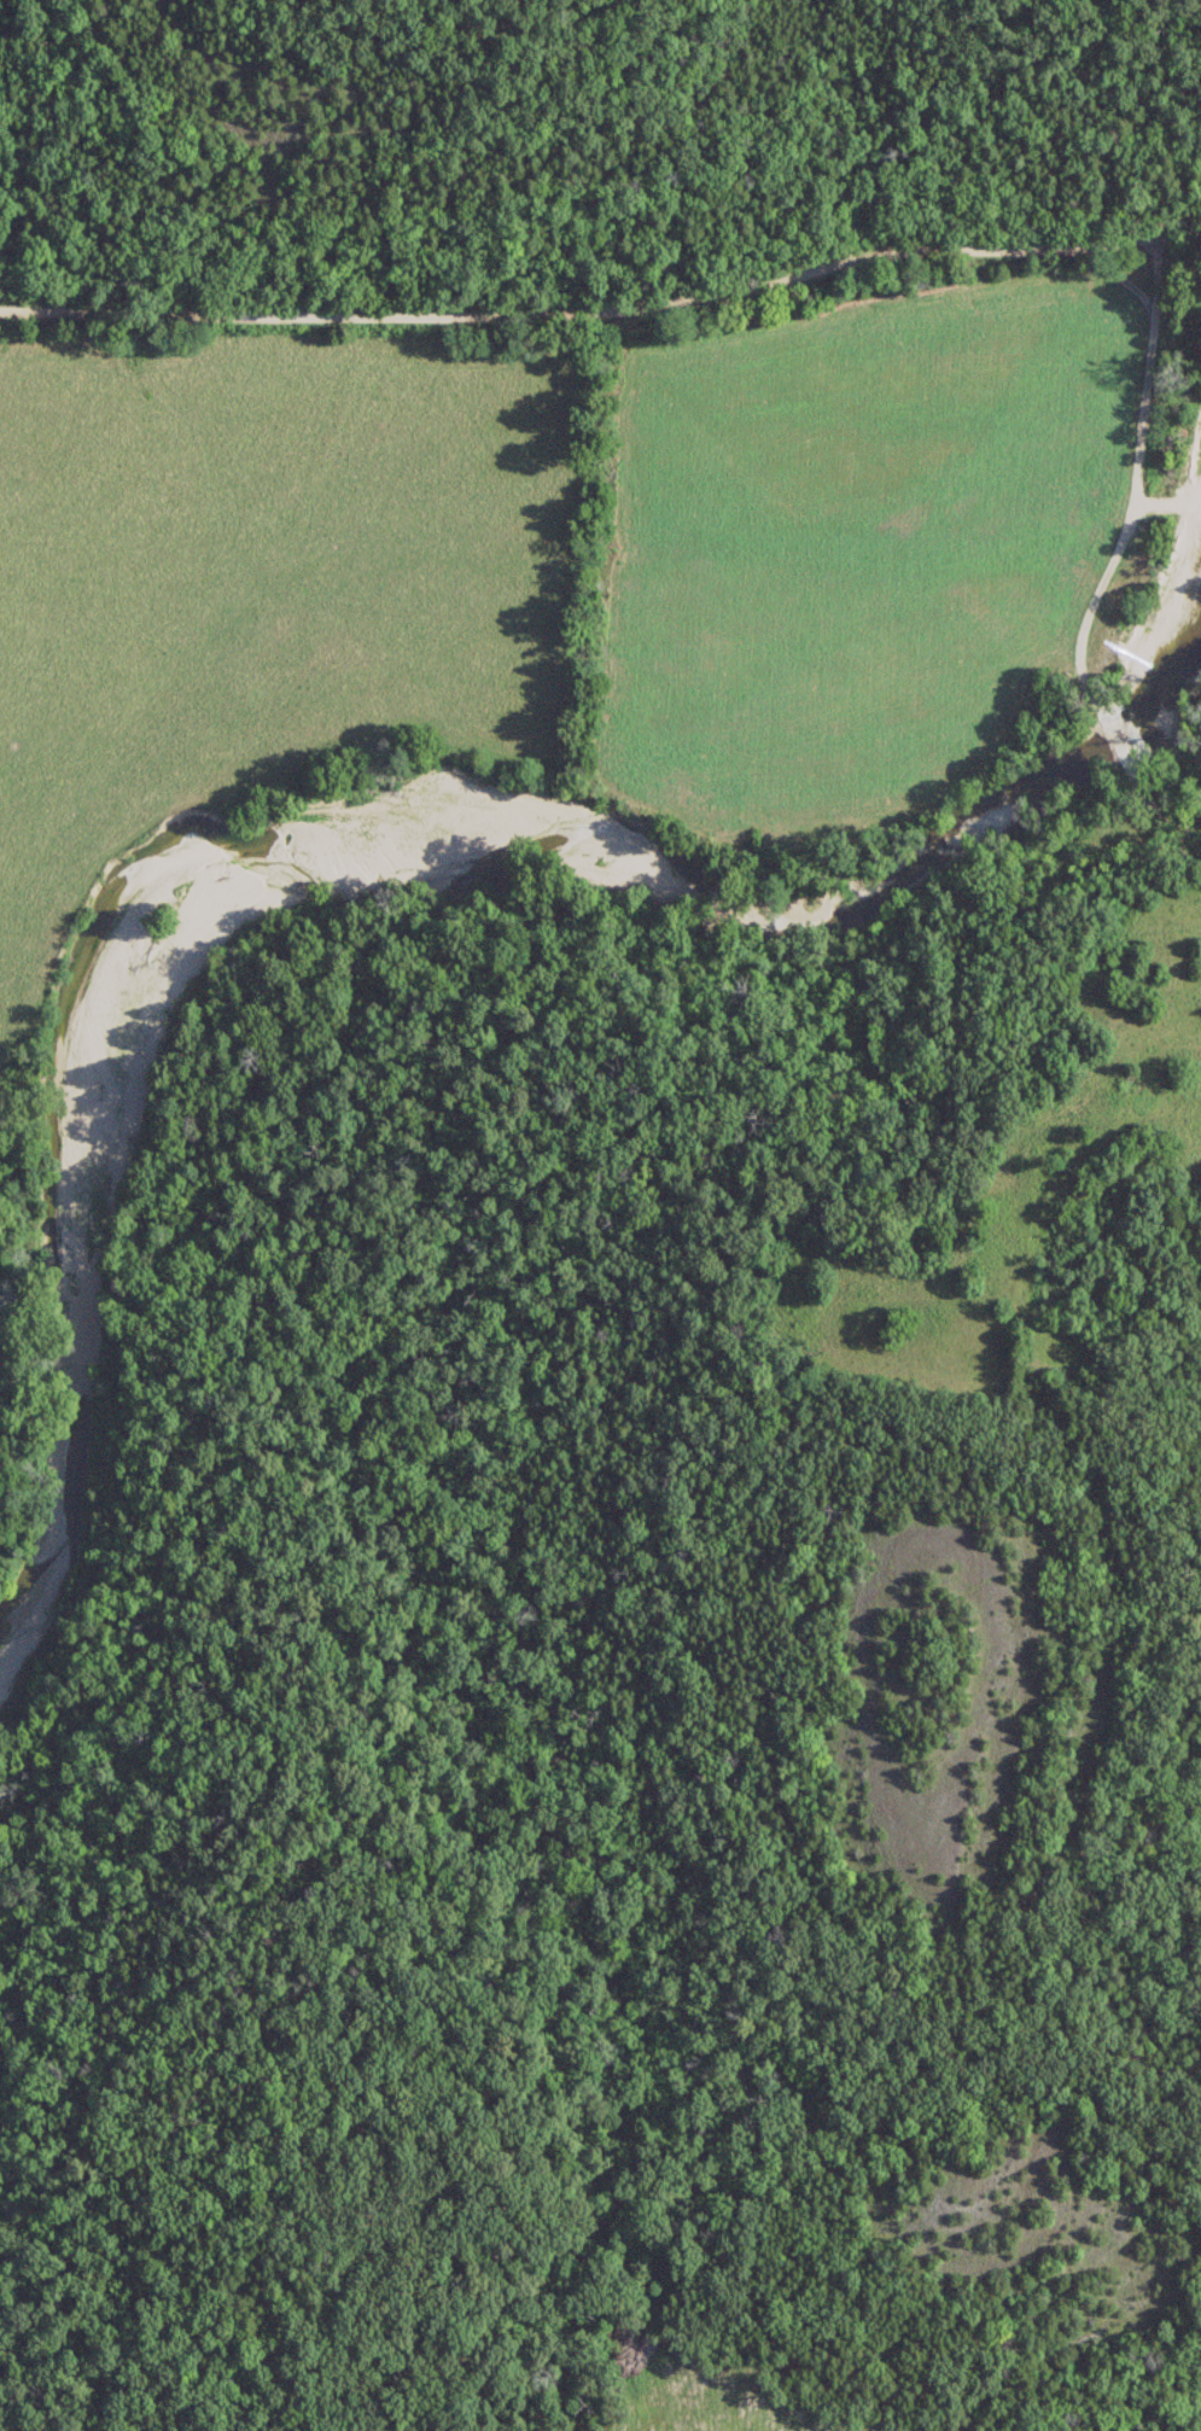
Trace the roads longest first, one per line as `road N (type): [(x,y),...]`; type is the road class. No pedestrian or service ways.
road 1 (residential): [(0,307),(601,313),(923,249),(1158,244),(1200,224)]
road 2 (residential): [(1200,836),(1144,795),(1073,666),(1085,612),(1138,508),(1158,244)]

